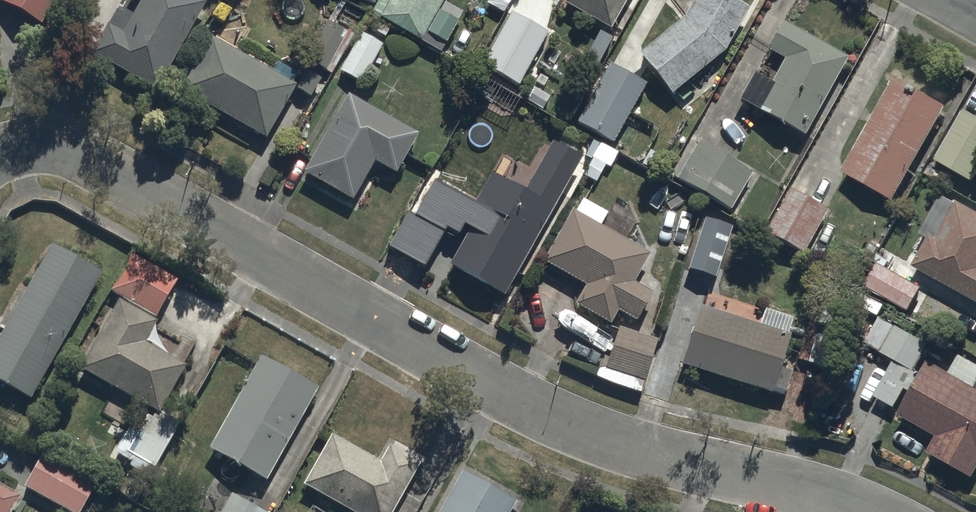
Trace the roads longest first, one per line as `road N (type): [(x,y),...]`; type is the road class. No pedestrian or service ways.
road 1 (residential): [(864,511),(573,427),(55,142),(0,155)]

